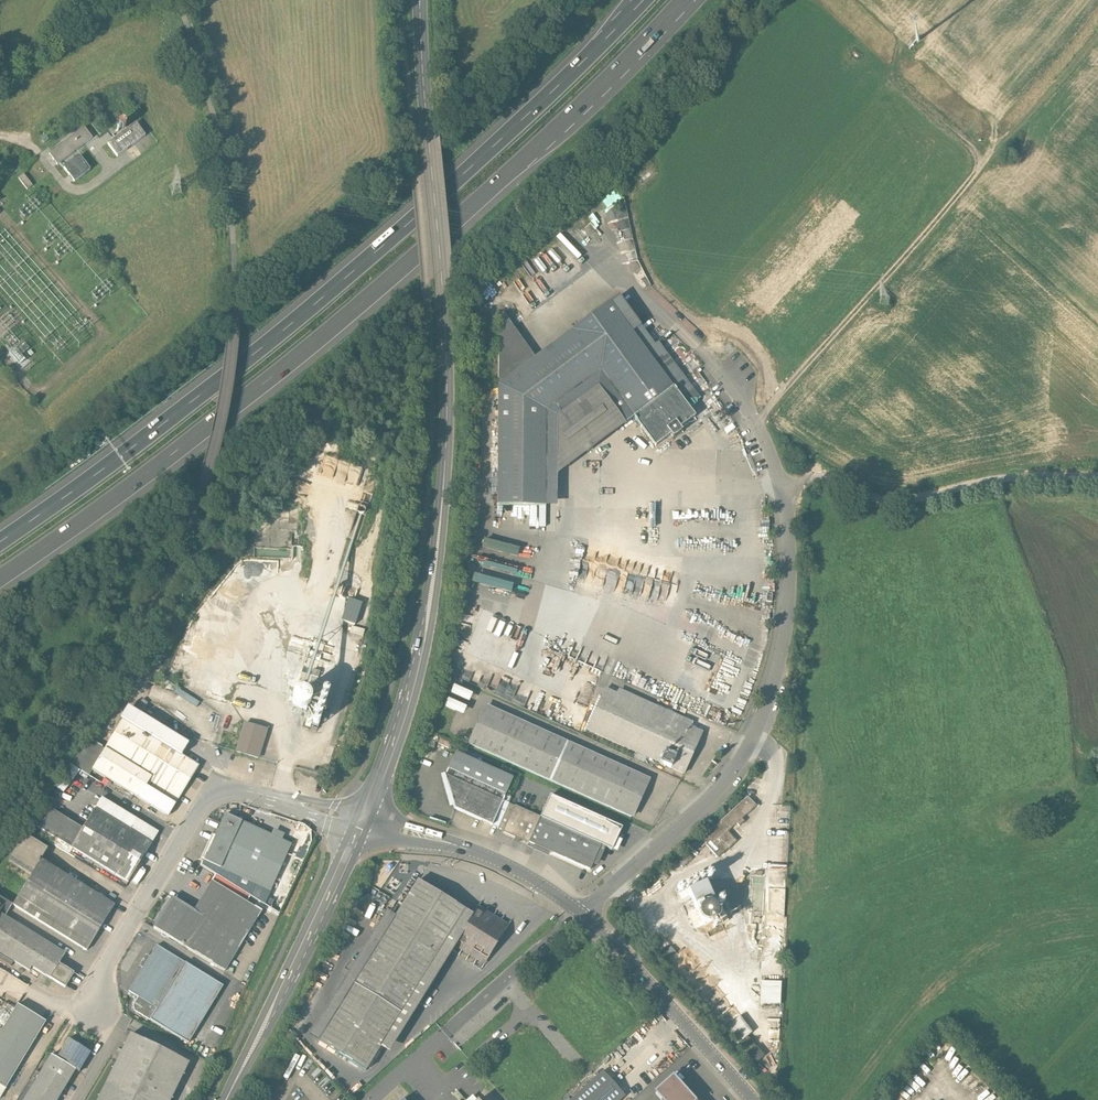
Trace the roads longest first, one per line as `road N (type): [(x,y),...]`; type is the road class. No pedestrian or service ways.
road 1 (motorway): [(0,575),(196,438),(492,188),(680,0)]
road 2 (motorway): [(641,0),(475,163),(178,411),(0,536)]
road 3 (tertiary): [(420,0),(446,454),(423,635),(363,820)]
road 4 (unclassified): [(583,912),(707,803),(760,726),(773,684),(787,583),(781,491),(731,386)]
road 5 (track): [(1097,34),(756,426)]
road 6 (residential): [(363,820),(237,793),(217,795),(200,806),(102,967),(94,1007),(72,1010),(33,994)]
road 7 (track): [(781,491),(822,477),(902,501),(1013,477),(1097,477)]
road 8 (tertiary): [(363,820),(226,1099)]
road 9 (tertiary): [(583,912),(755,1099)]
road 10 (tertiary): [(363,820),(506,863),(583,912)]

